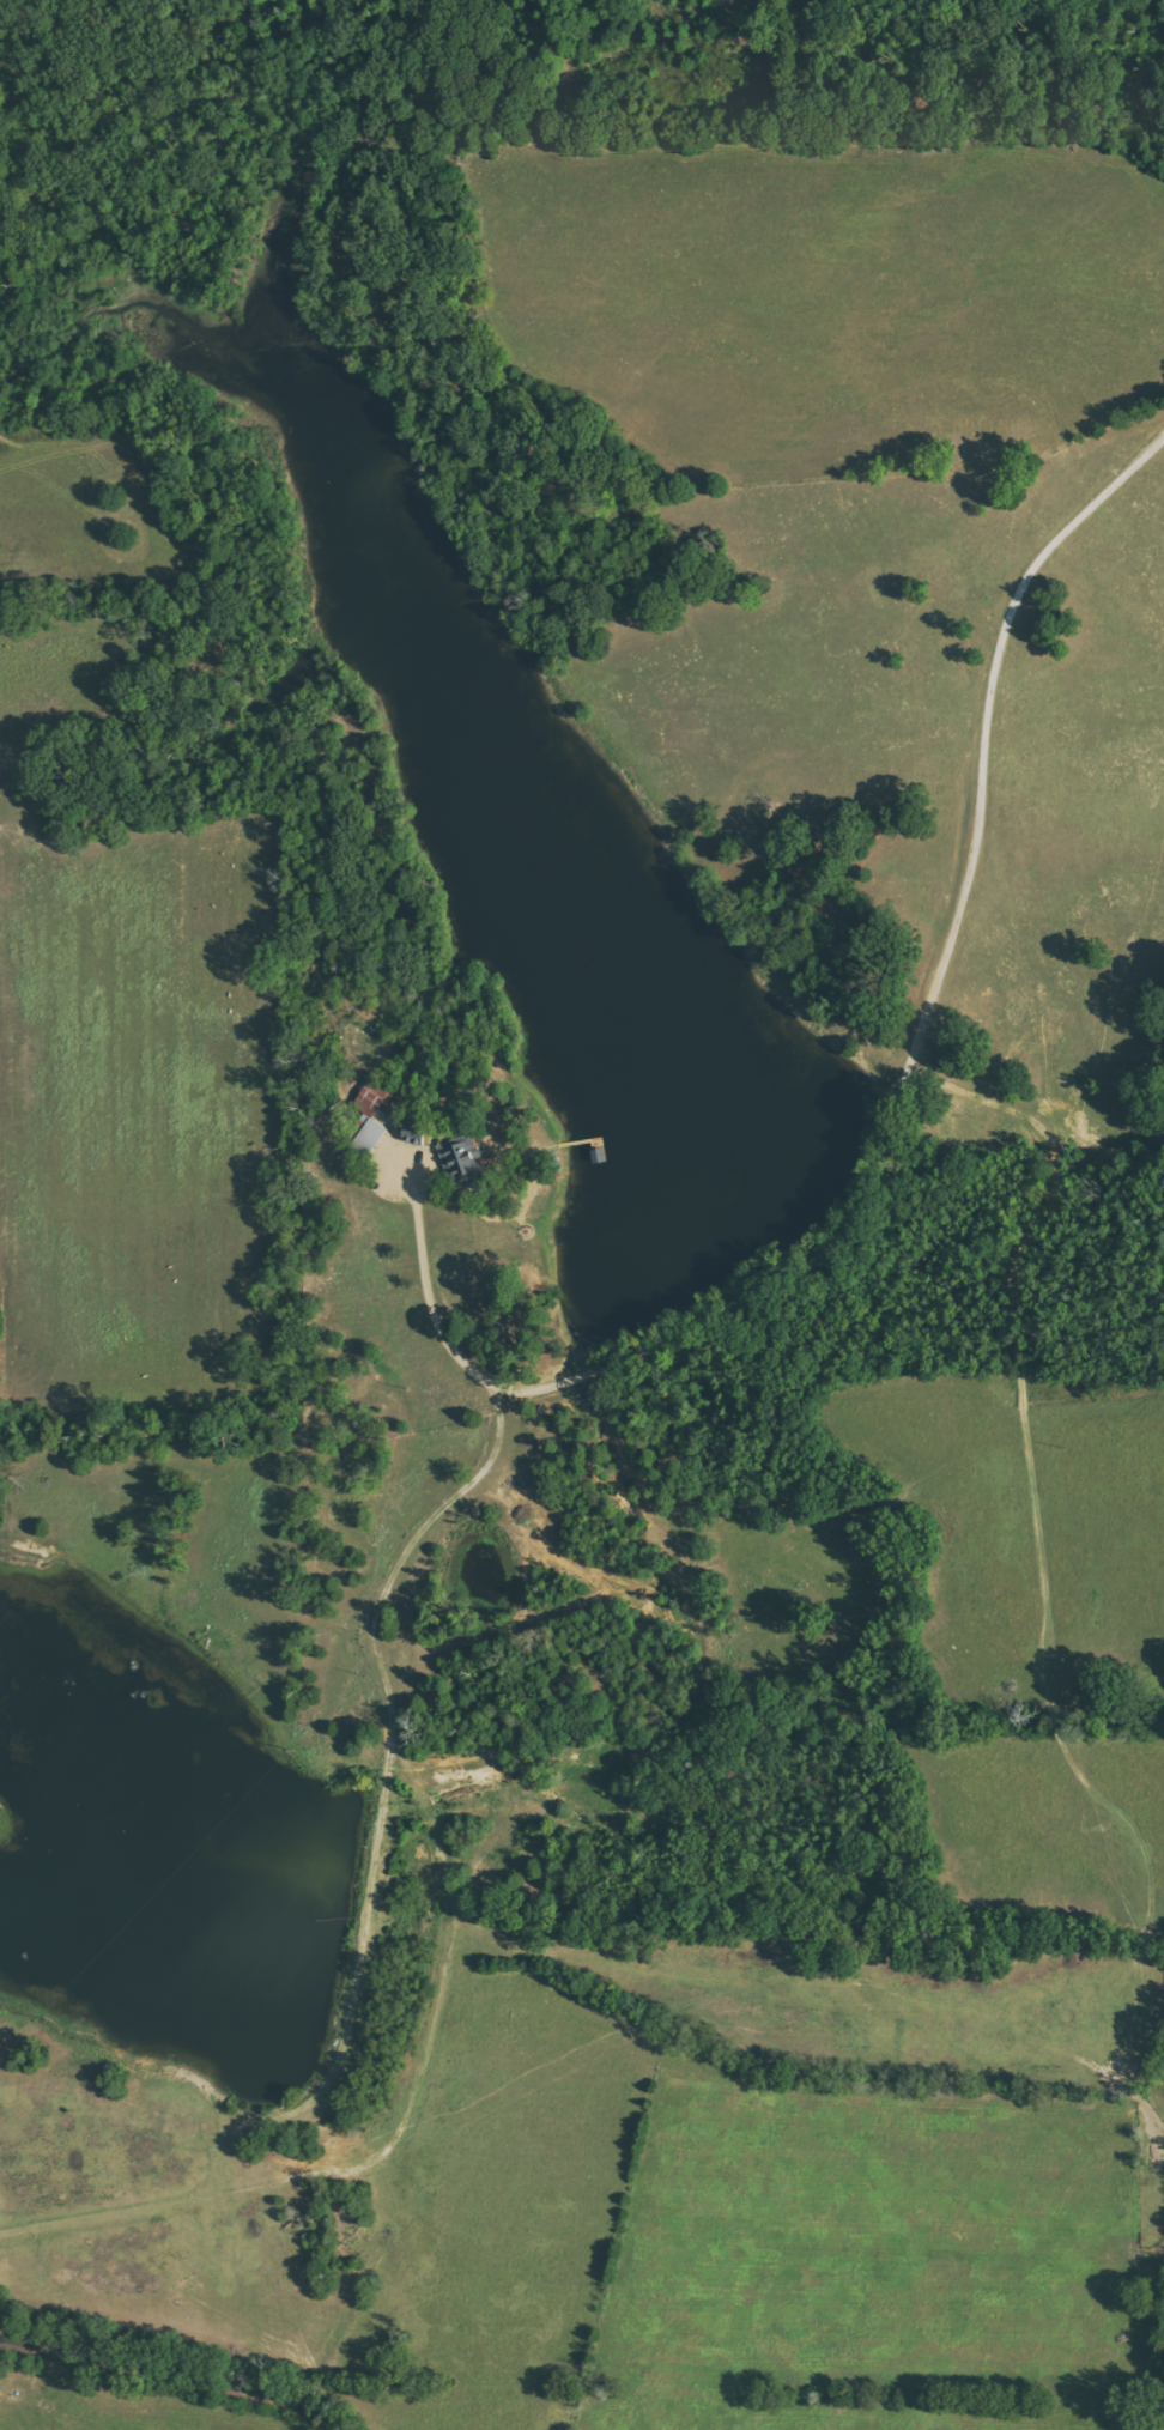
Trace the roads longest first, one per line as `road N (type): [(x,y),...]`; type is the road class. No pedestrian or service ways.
road 1 (track): [(904,1066),(1021,1113),(1047,1140),(1047,1180),(1020,1235),(1012,1313),(1050,1664)]
road 2 (residential): [(334,2429),(307,2405),(262,2388),(0,2335)]

